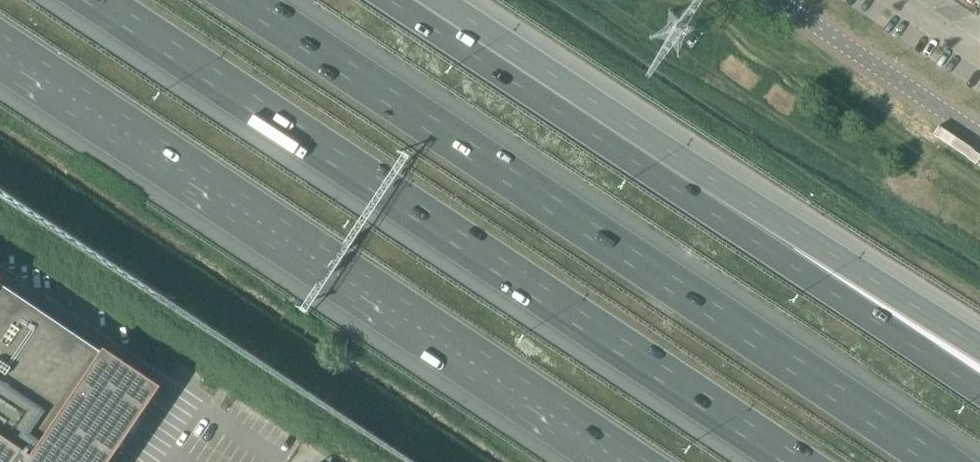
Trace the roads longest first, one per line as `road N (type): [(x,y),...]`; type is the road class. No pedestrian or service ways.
road 1 (motorway): [(97,0),(795,461)]
road 2 (motorway): [(937,461),(242,0)]
road 3 (motorway): [(0,34),(648,461)]
road 4 (motorway): [(979,393),(676,192)]
road 5 (motorway): [(676,192),(388,0)]
road 6 (motorway): [(979,355),(676,192)]
road 7 (unclassified): [(979,136),(776,0)]

